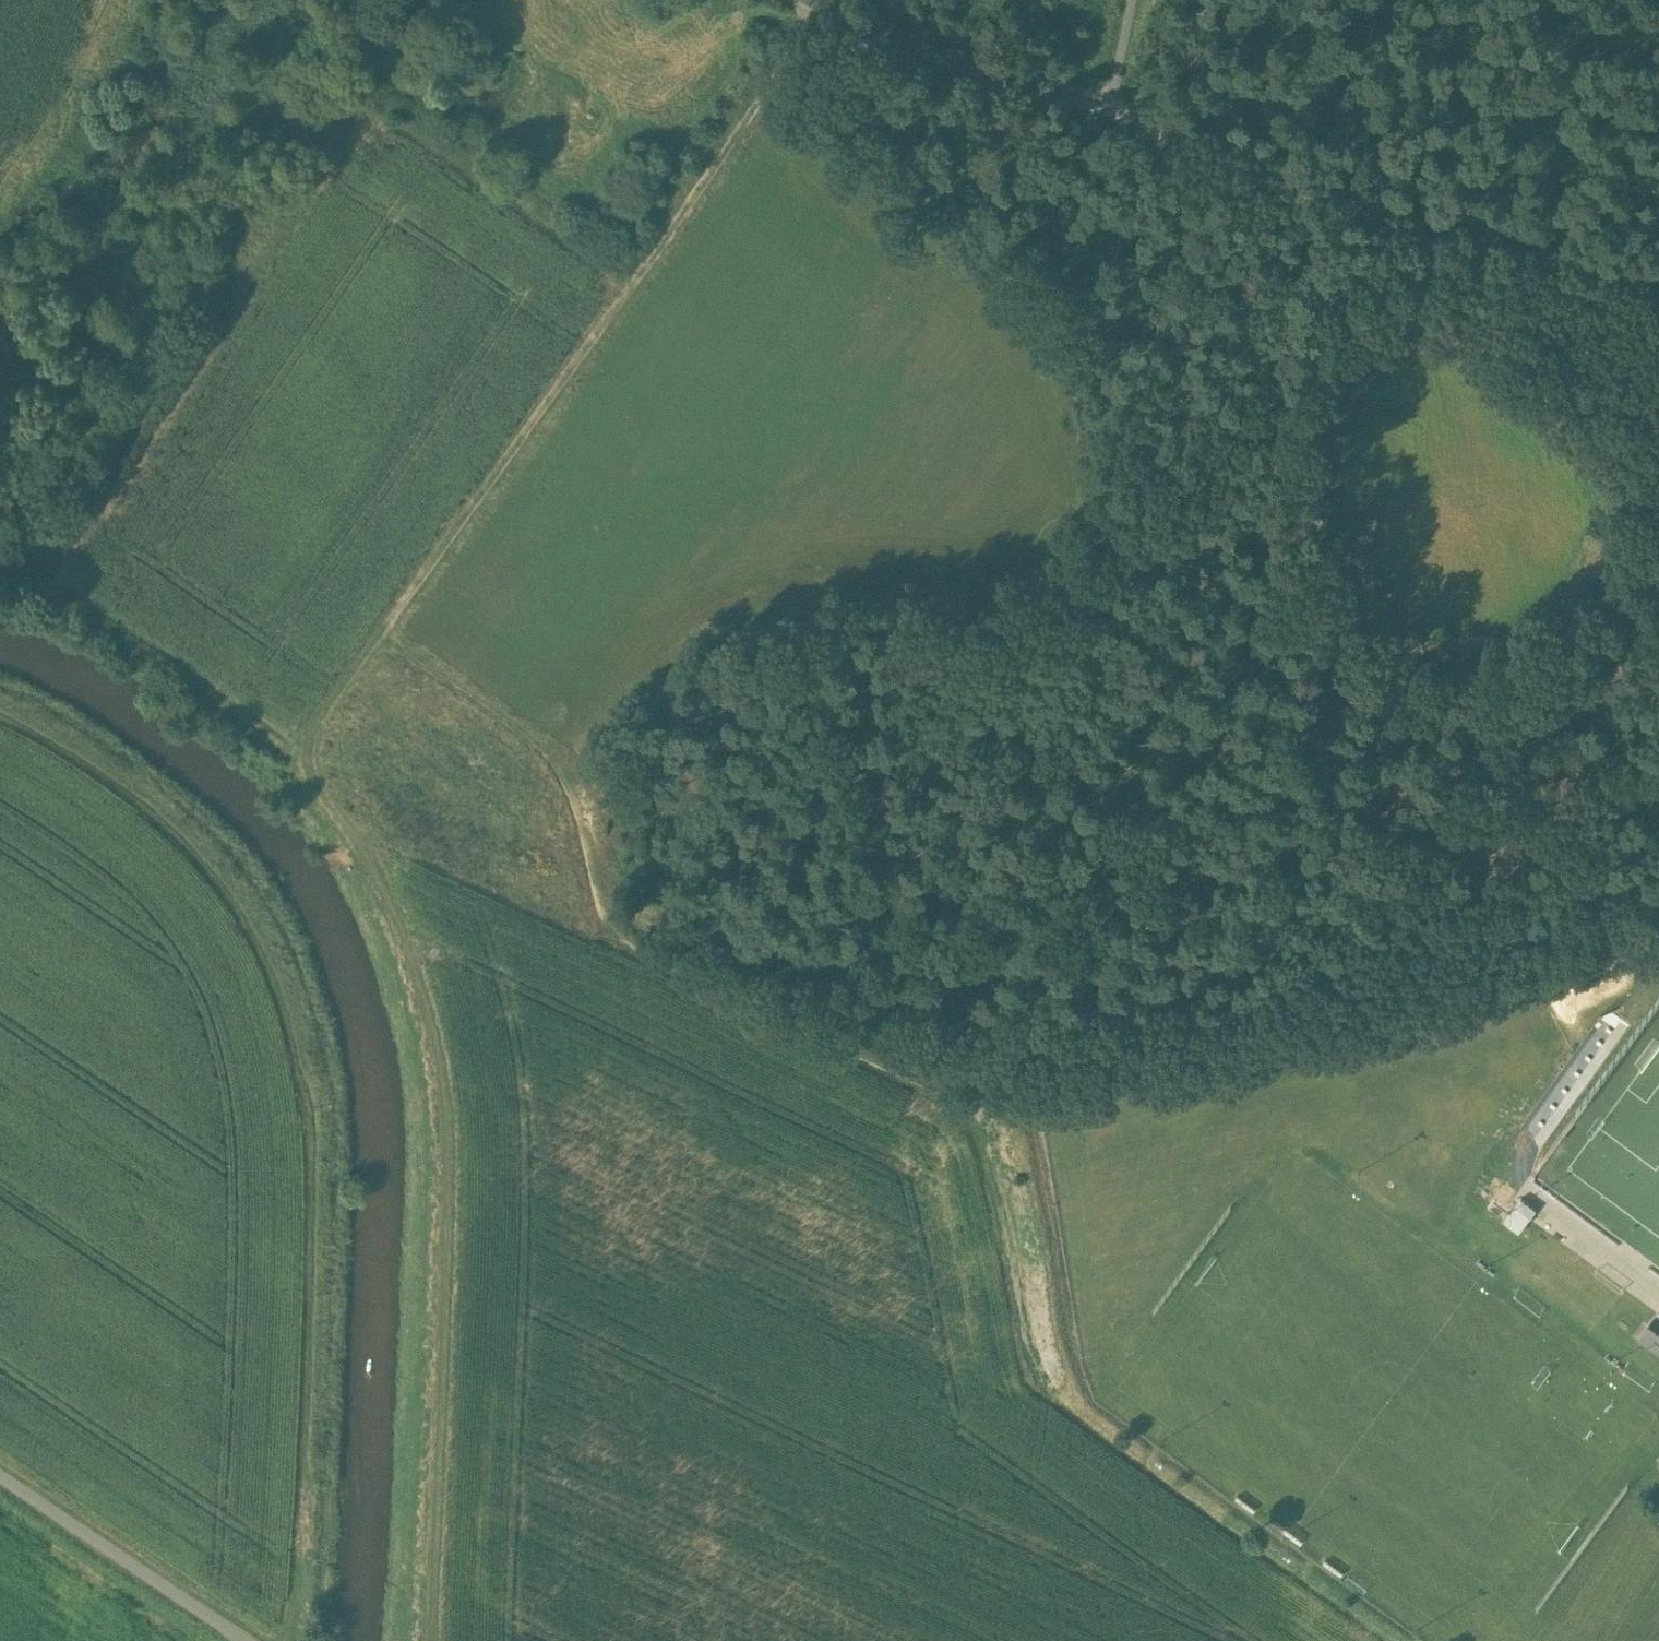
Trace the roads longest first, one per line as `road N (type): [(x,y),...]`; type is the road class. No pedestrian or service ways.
road 1 (unclassified): [(809,0),(875,30),(1658,264)]
road 2 (track): [(316,734),(814,3)]
road 3 (unclassified): [(0,1468),(258,1640)]

